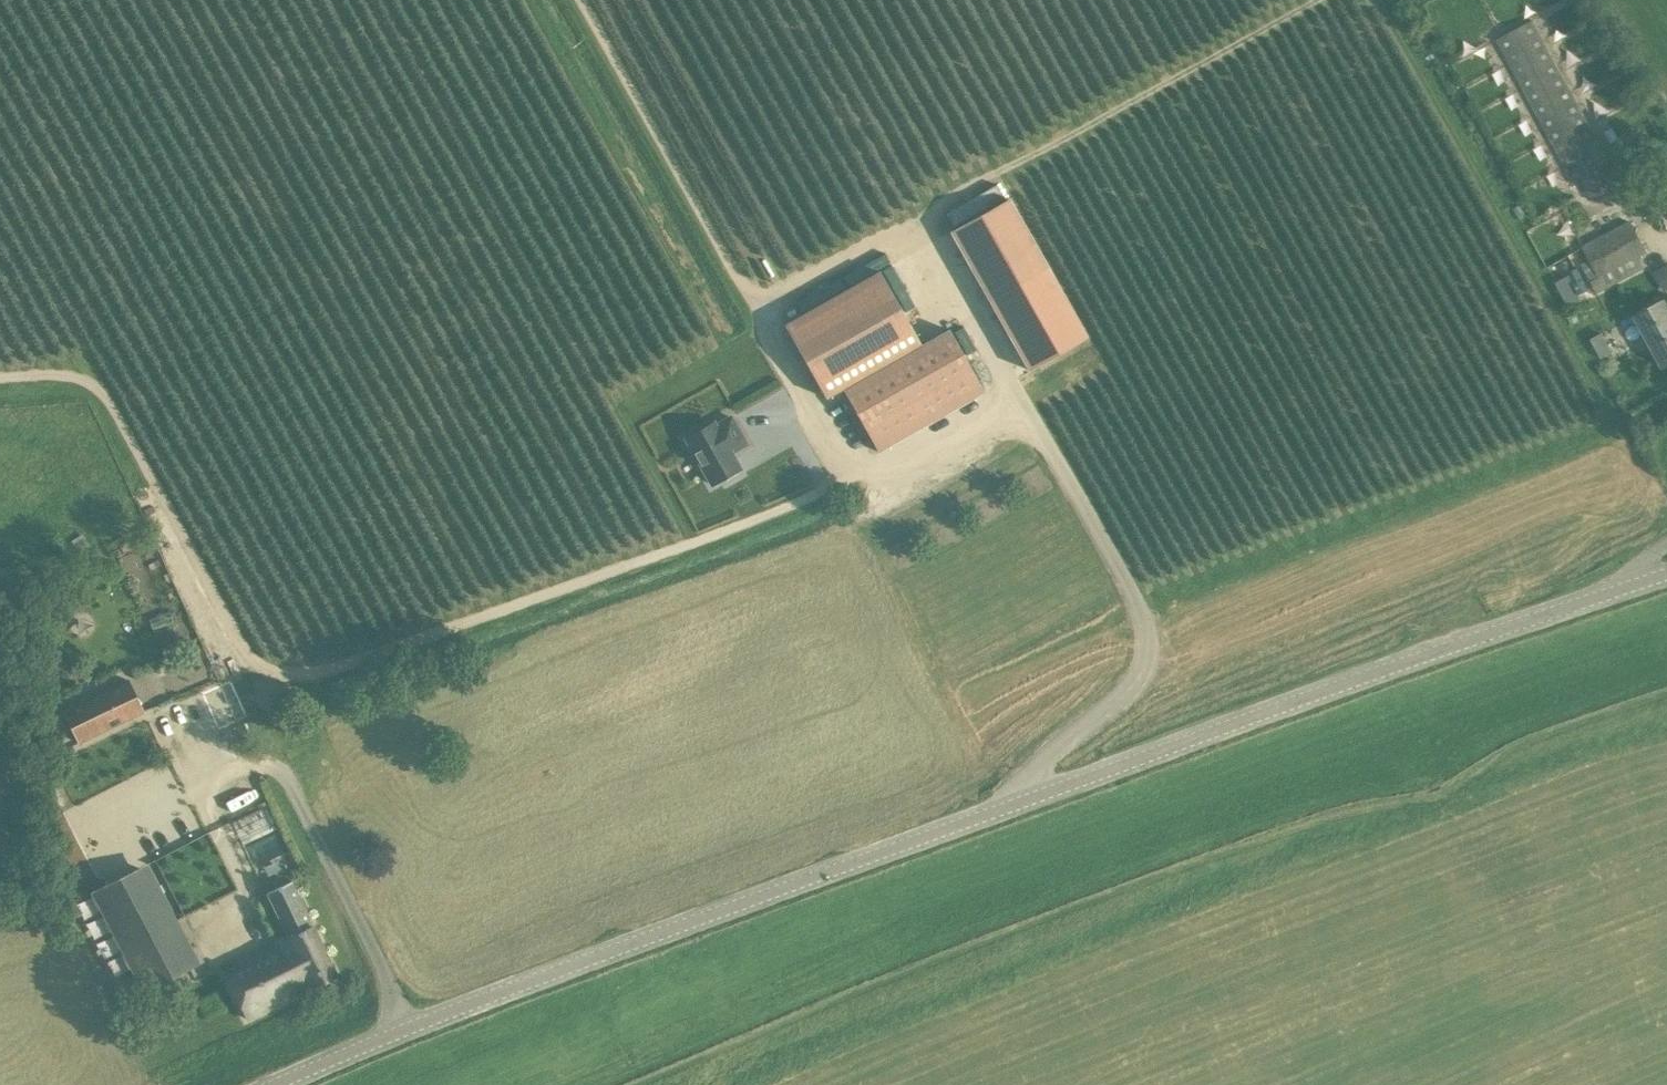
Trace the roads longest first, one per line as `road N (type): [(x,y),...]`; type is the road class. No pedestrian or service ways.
road 1 (track): [(580,0),(753,307),(831,466),(832,488),(823,496),(399,649),(278,674),(243,649),(99,388),(80,373),(0,377)]
road 2 (tertiary): [(276,1084),(643,941),(1666,572)]
road 3 (track): [(753,307),(1318,0)]
road 4 (track): [(285,774),(412,1029)]

